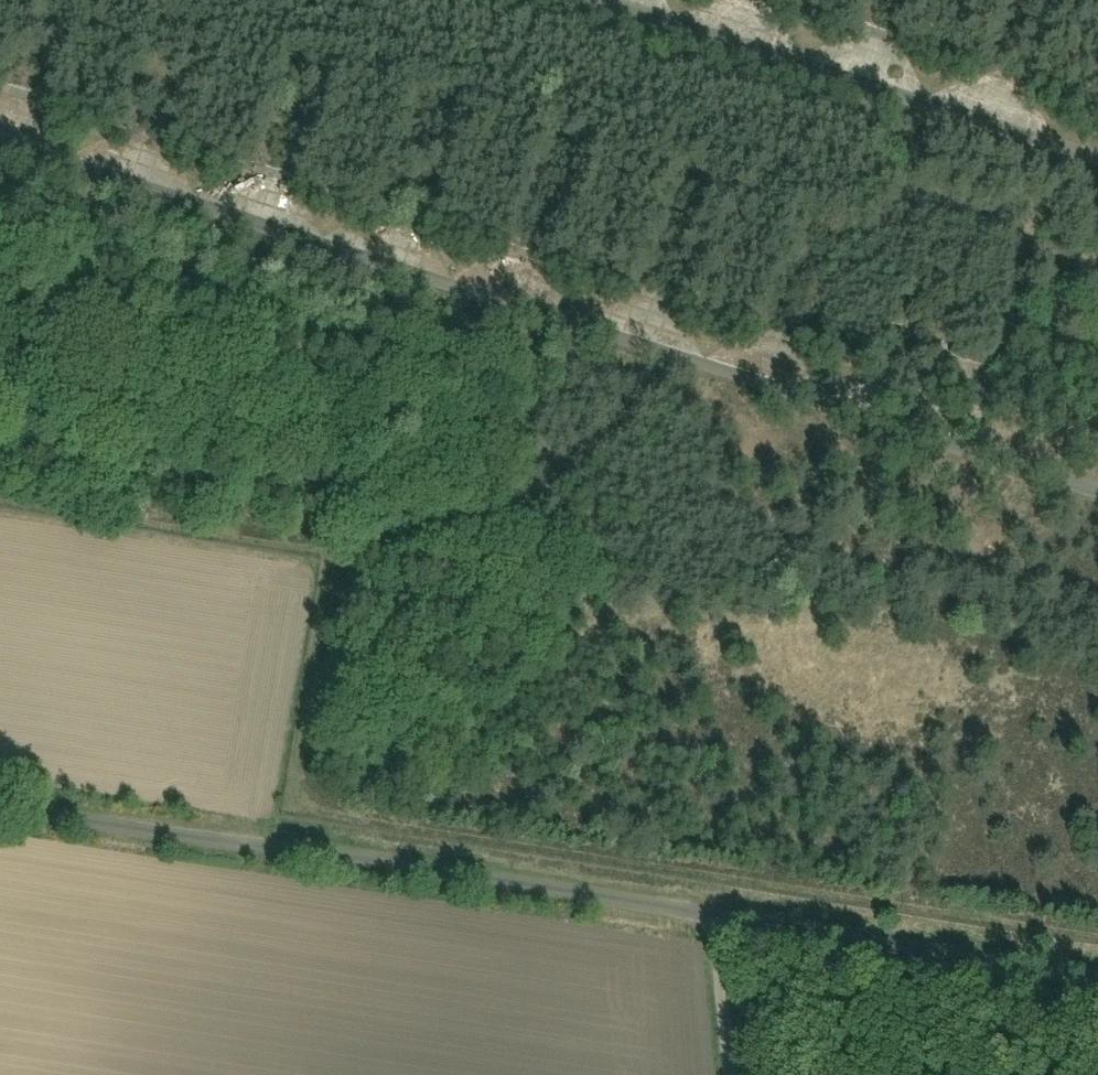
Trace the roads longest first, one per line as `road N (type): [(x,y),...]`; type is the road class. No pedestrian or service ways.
road 1 (unclassified): [(716,915),(0,802)]
road 2 (unclassified): [(1097,977),(716,915)]
road 3 (residential): [(716,915),(730,1074)]

